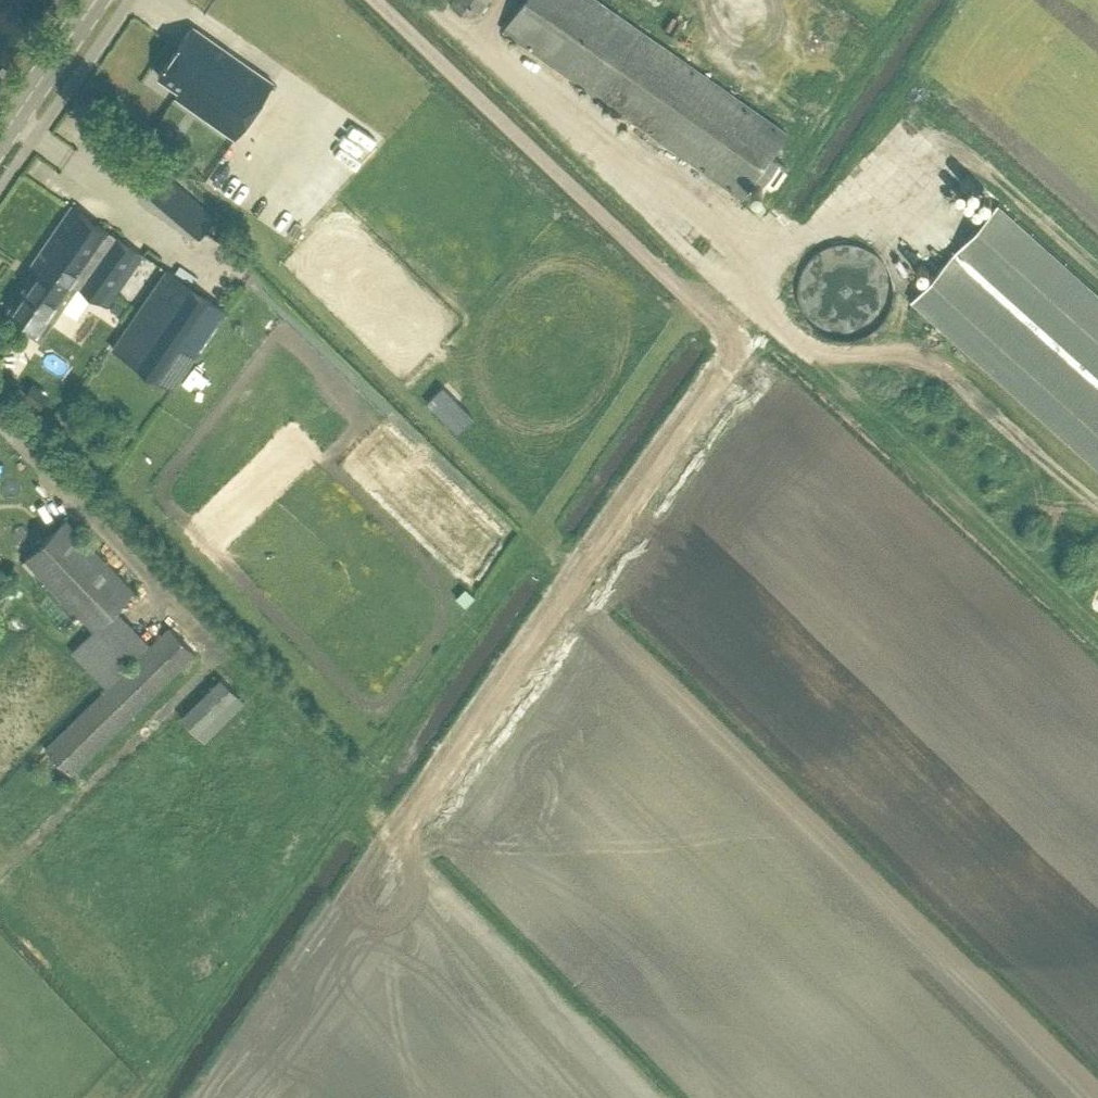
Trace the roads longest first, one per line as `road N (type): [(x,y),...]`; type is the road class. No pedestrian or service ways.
road 1 (secondary): [(0,138),(95,0)]

